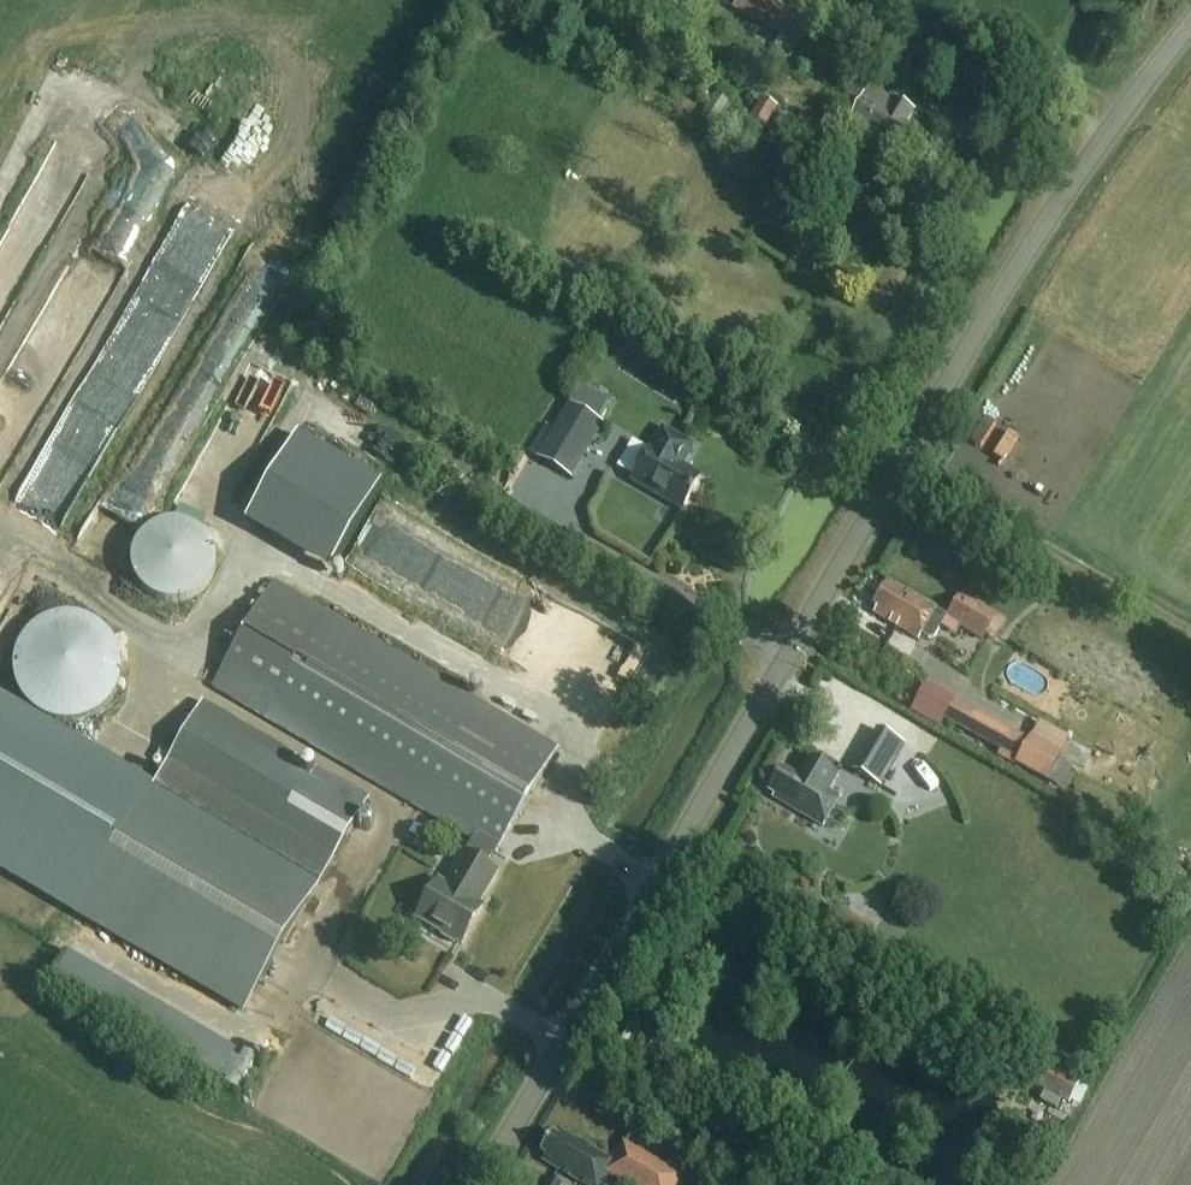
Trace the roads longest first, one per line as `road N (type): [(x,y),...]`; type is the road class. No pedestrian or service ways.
road 1 (tertiary): [(477,1184),(1002,291),(1190,26)]

